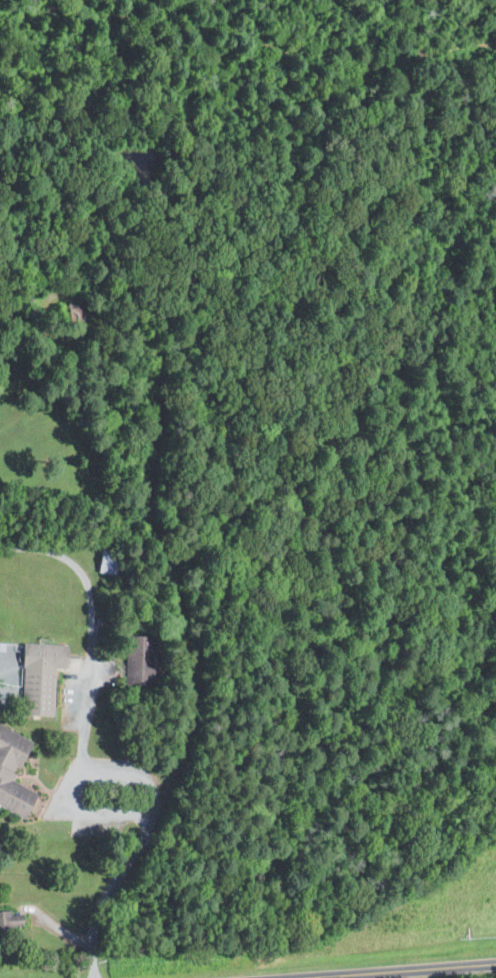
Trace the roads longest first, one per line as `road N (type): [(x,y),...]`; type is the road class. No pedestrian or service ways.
road 1 (tertiary): [(256,977),(495,961)]

